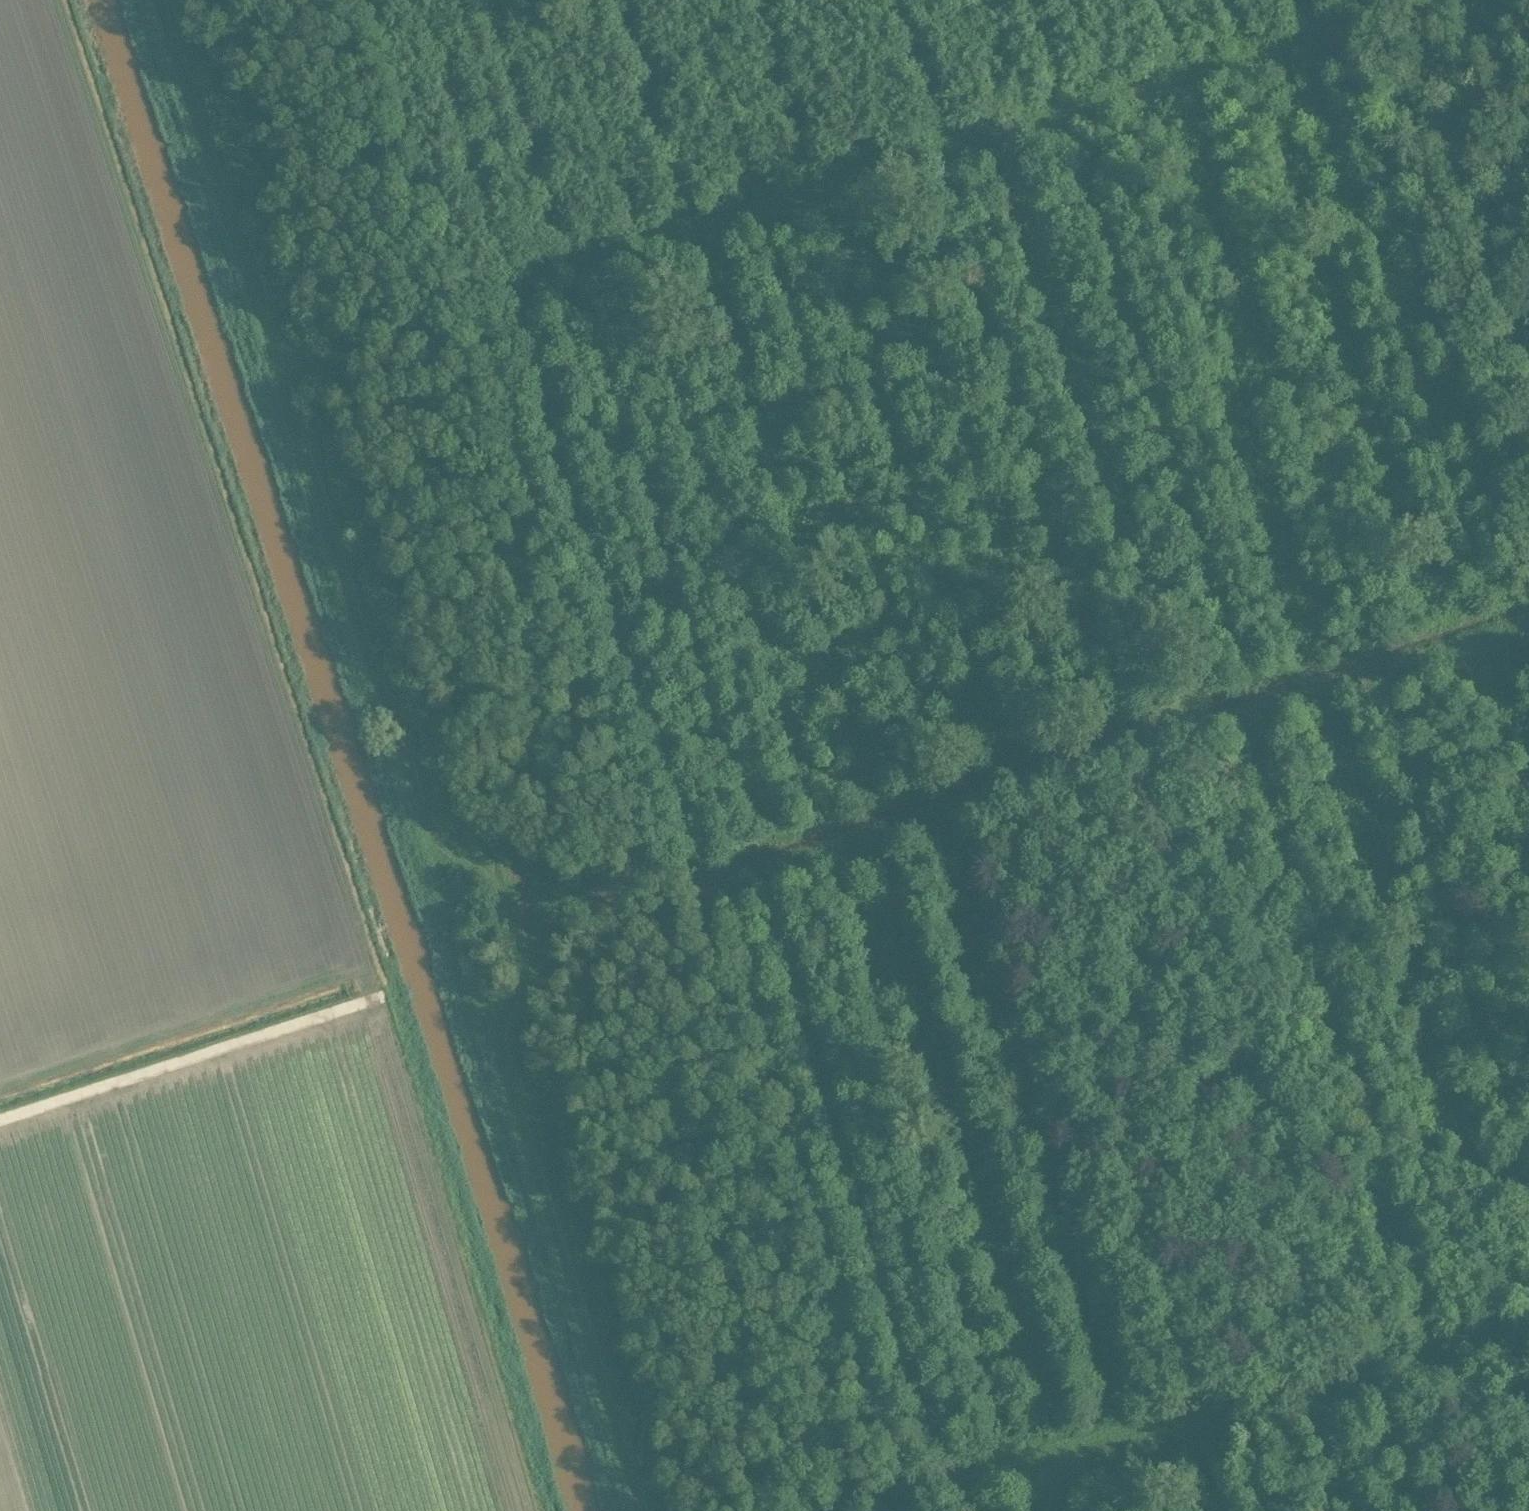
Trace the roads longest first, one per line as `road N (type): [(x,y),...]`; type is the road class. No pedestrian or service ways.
road 1 (track): [(1442,0),(611,256),(282,378)]
road 2 (track): [(159,0),(450,899)]
road 3 (track): [(1528,1333),(998,1465),(847,1510)]
road 4 (track): [(640,1510),(501,1064),(520,954),(515,915),(498,885)]

